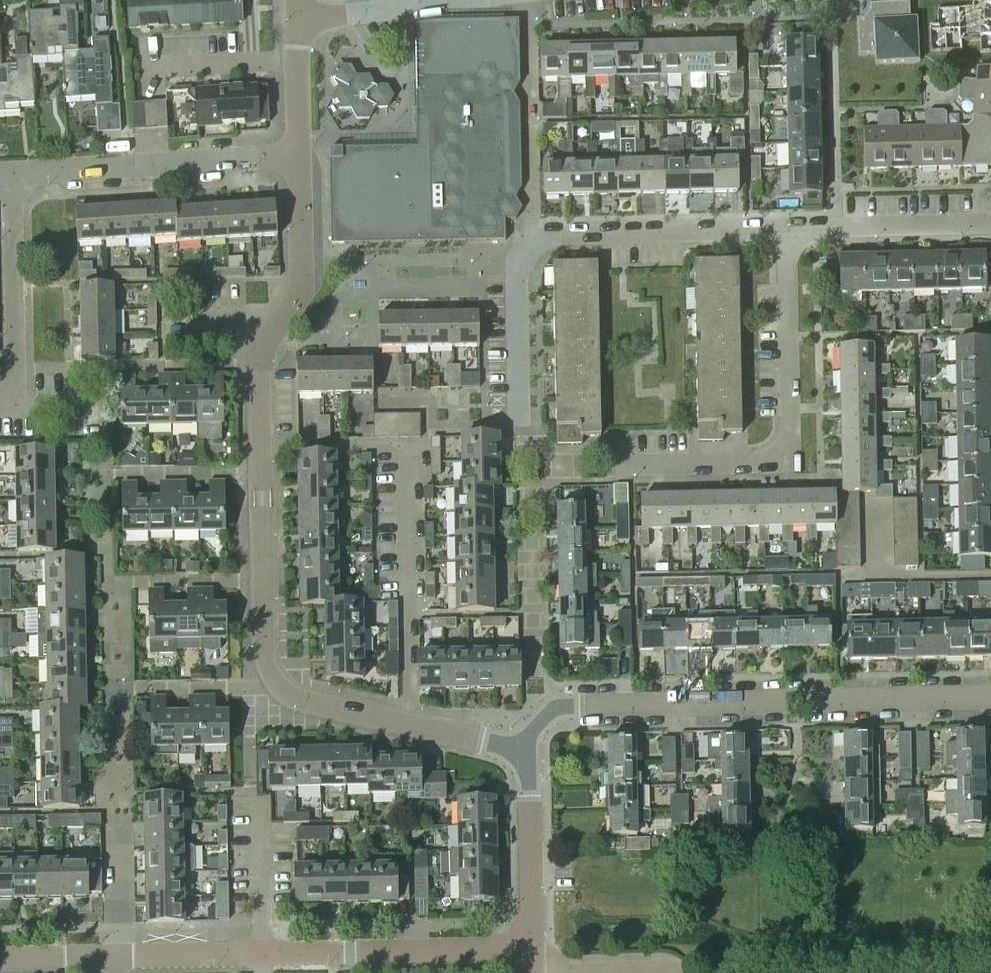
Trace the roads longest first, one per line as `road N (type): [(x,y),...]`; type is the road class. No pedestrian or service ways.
road 1 (residential): [(515,761),(488,746),(301,700),(280,687),(269,666),(262,642),(259,376),(265,345),(297,295),(298,159)]
road 2 (residential): [(515,761),(535,729),(579,705),(990,690)]
road 3 (residential): [(619,466),(775,462),(789,447),(785,234)]
road 4 (residential): [(11,172),(298,159)]
road 5 (residential): [(263,956),(533,950)]
road 6 (residential): [(533,243),(785,234)]
road 7 (residential): [(533,243),(529,0)]
road 8 (residential): [(11,172),(12,370),(0,406)]
road 9 (residential): [(785,234),(990,227)]
road 10 (residential): [(520,431),(514,289),(521,255),(533,243)]
road 11 (residential): [(533,950),(529,791),(515,761)]
road 12 (residential): [(300,22),(462,0)]
road 13 (residential): [(263,956),(260,807)]
road 14 (residential): [(122,958),(121,814)]
road 15 (residential): [(263,956),(122,958)]
road 16 (residential): [(298,159),(300,22)]

